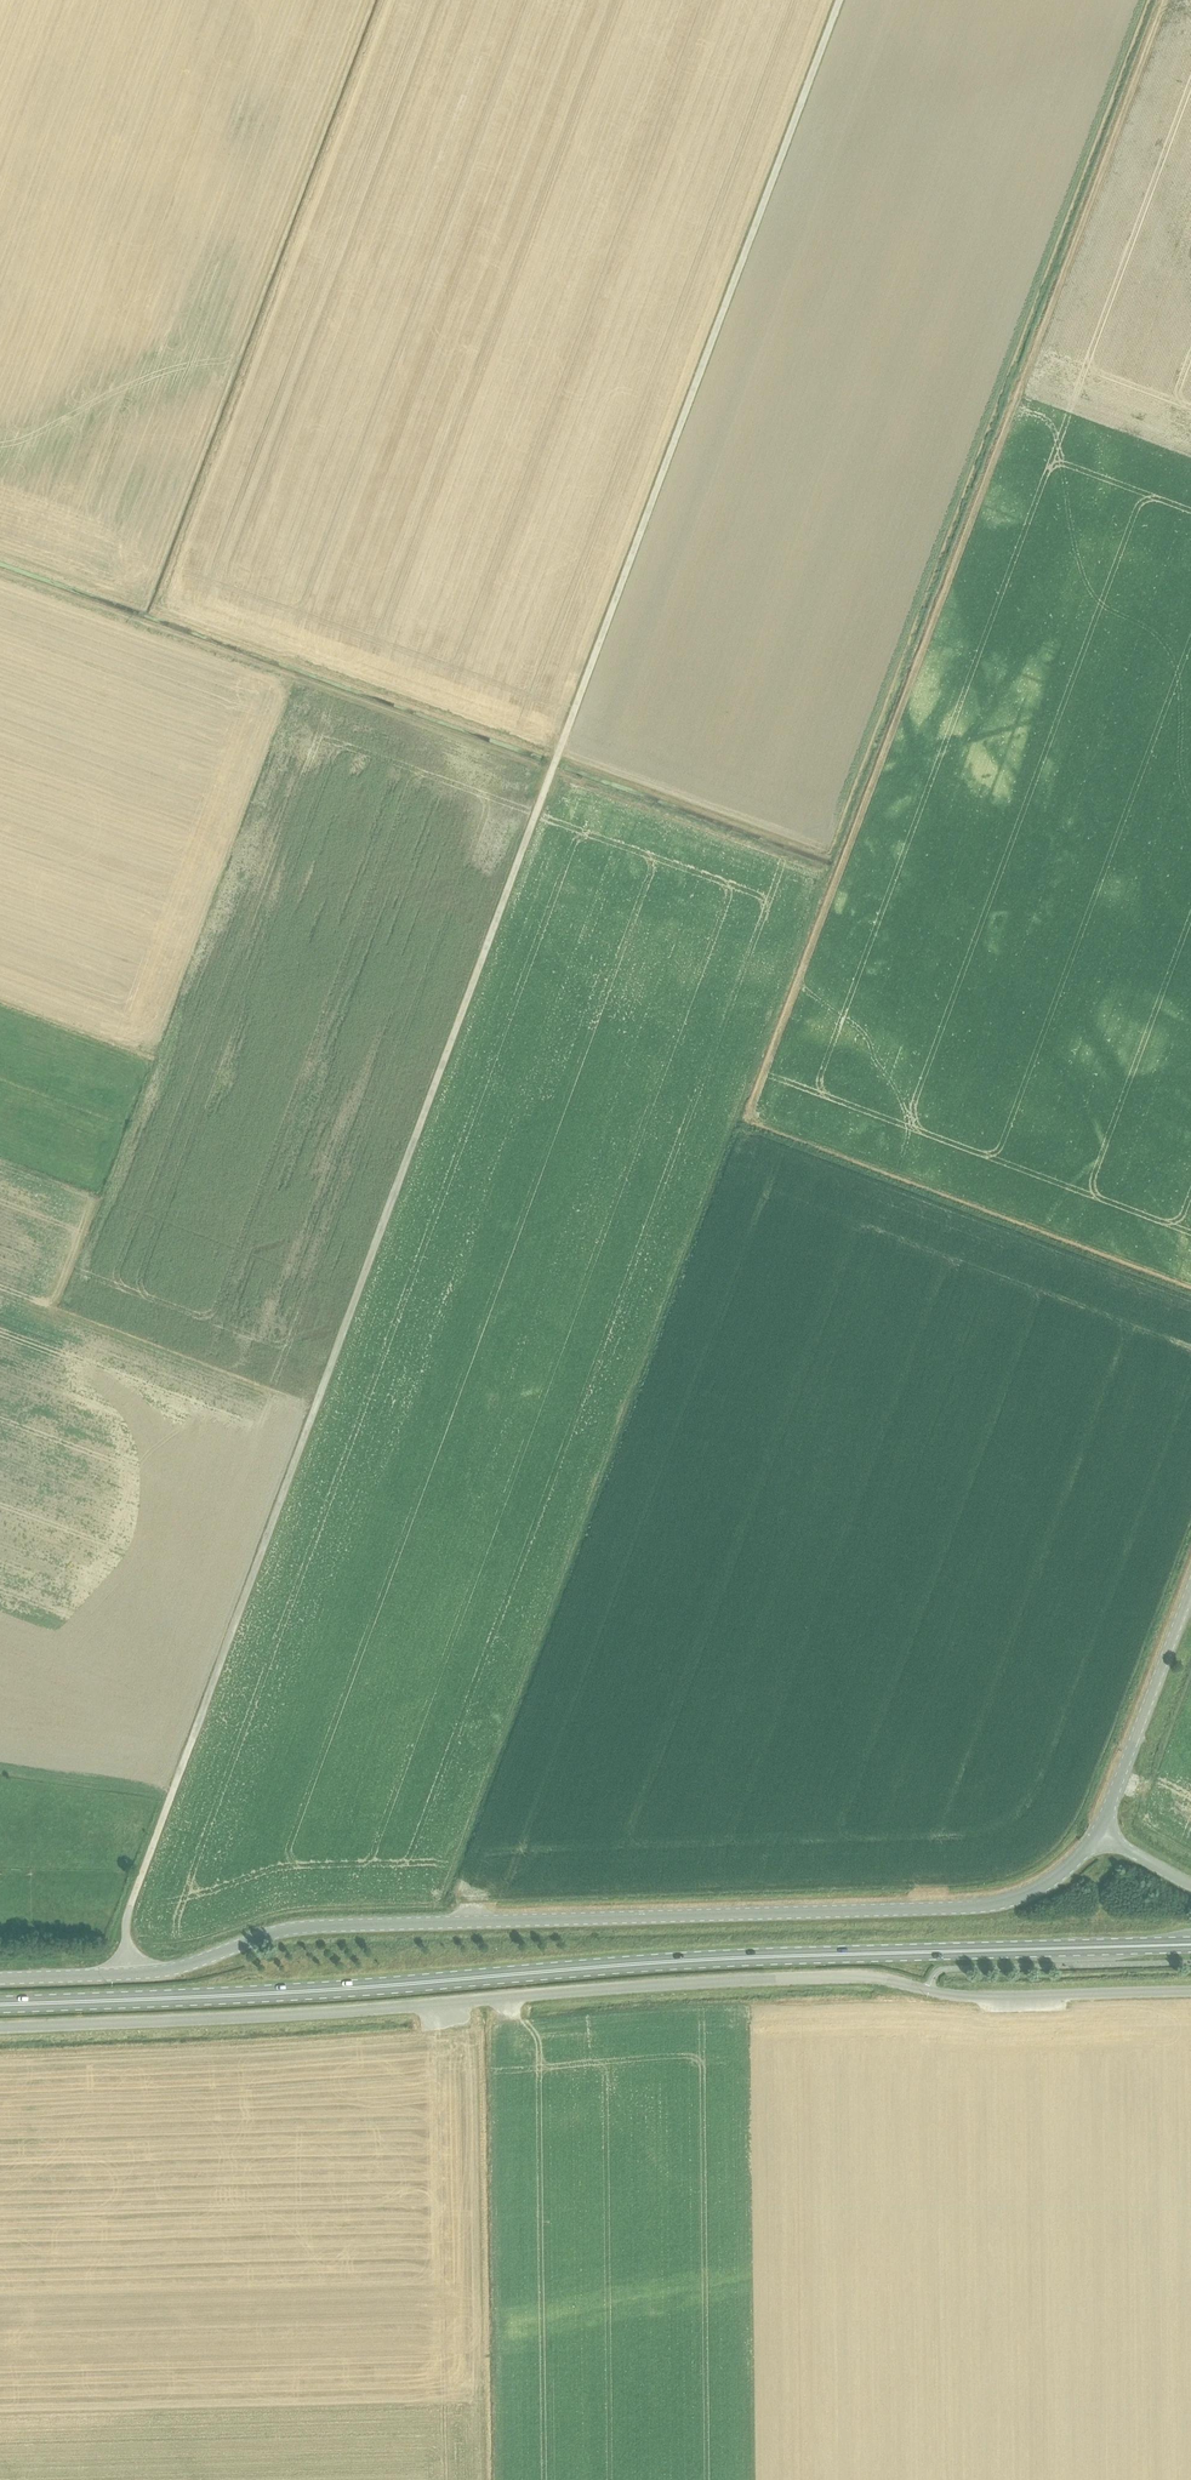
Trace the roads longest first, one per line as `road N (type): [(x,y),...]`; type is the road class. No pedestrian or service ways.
road 1 (unclassified): [(0,2028),(814,1978),(887,1980),(963,1999),(1190,1991)]
road 2 (primary): [(0,2005),(688,1961),(1190,1945)]
road 3 (tertiary): [(0,1979),(183,1965),(303,1929),(1004,1905),(1053,1883),(1099,1834)]
road 4 (tertiary): [(1099,1834),(1190,1590)]

